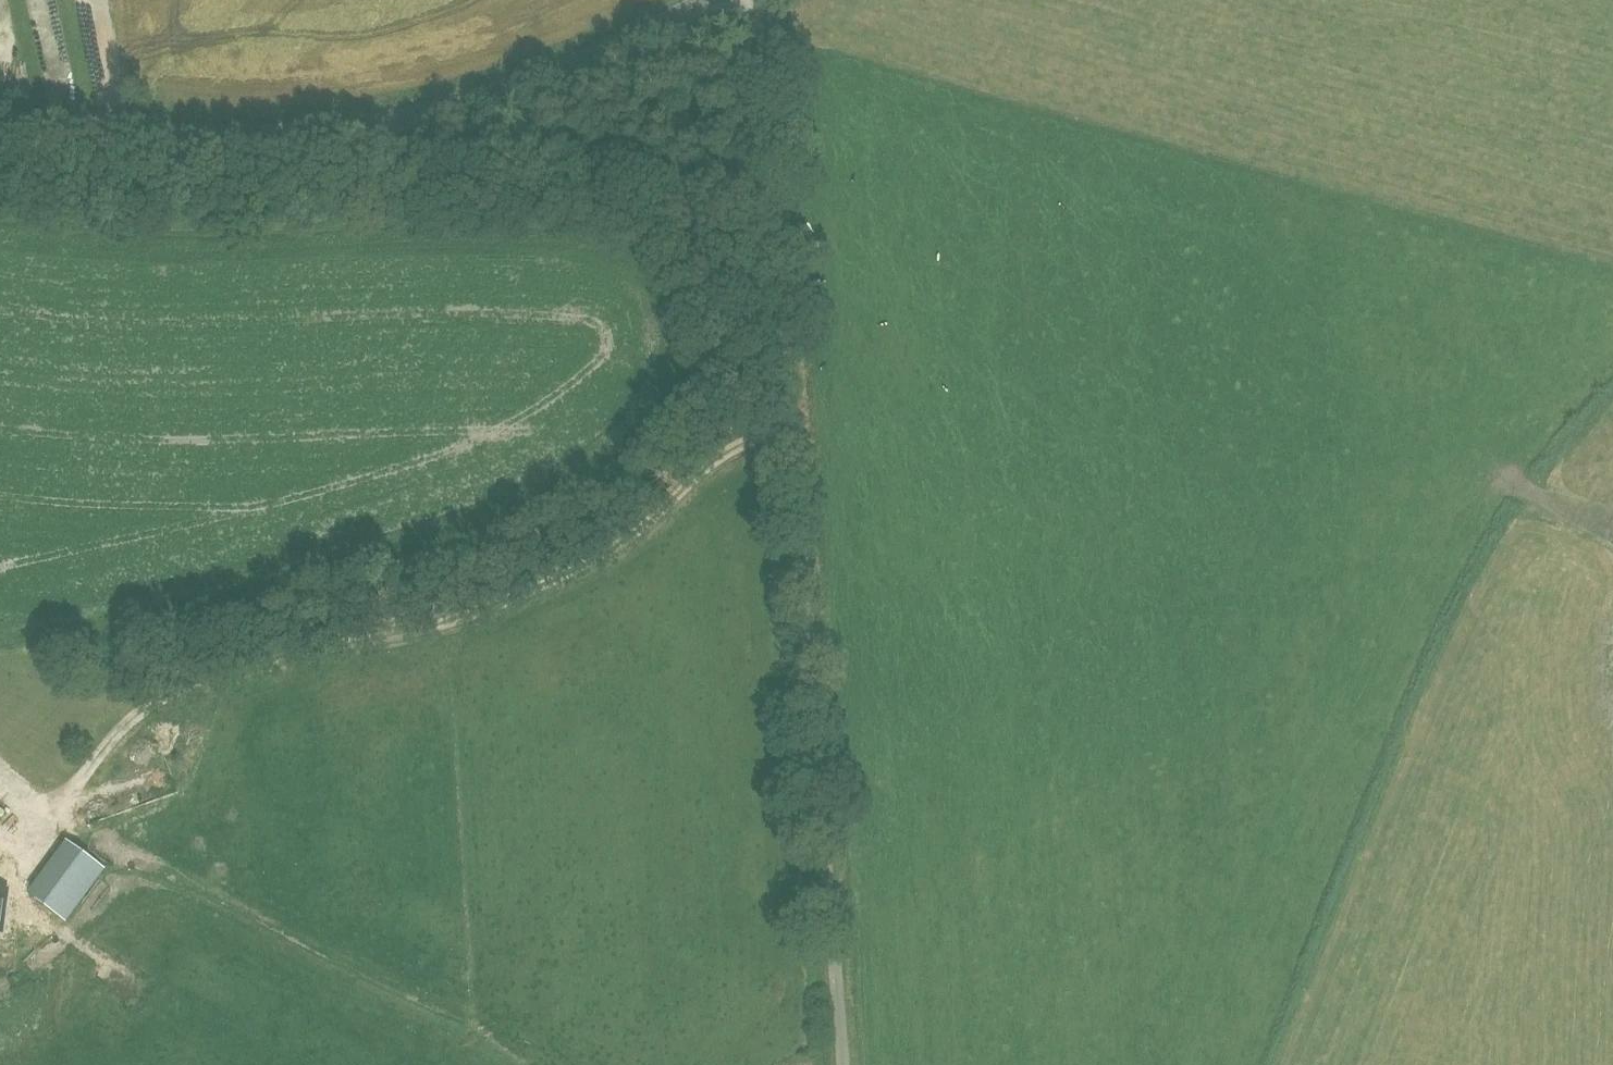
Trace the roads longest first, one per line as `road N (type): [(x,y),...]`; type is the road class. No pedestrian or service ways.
road 1 (unclassified): [(840,1064),(764,0)]
road 2 (tertiary): [(0,114),(316,130),(405,119),(579,69),(709,0)]

